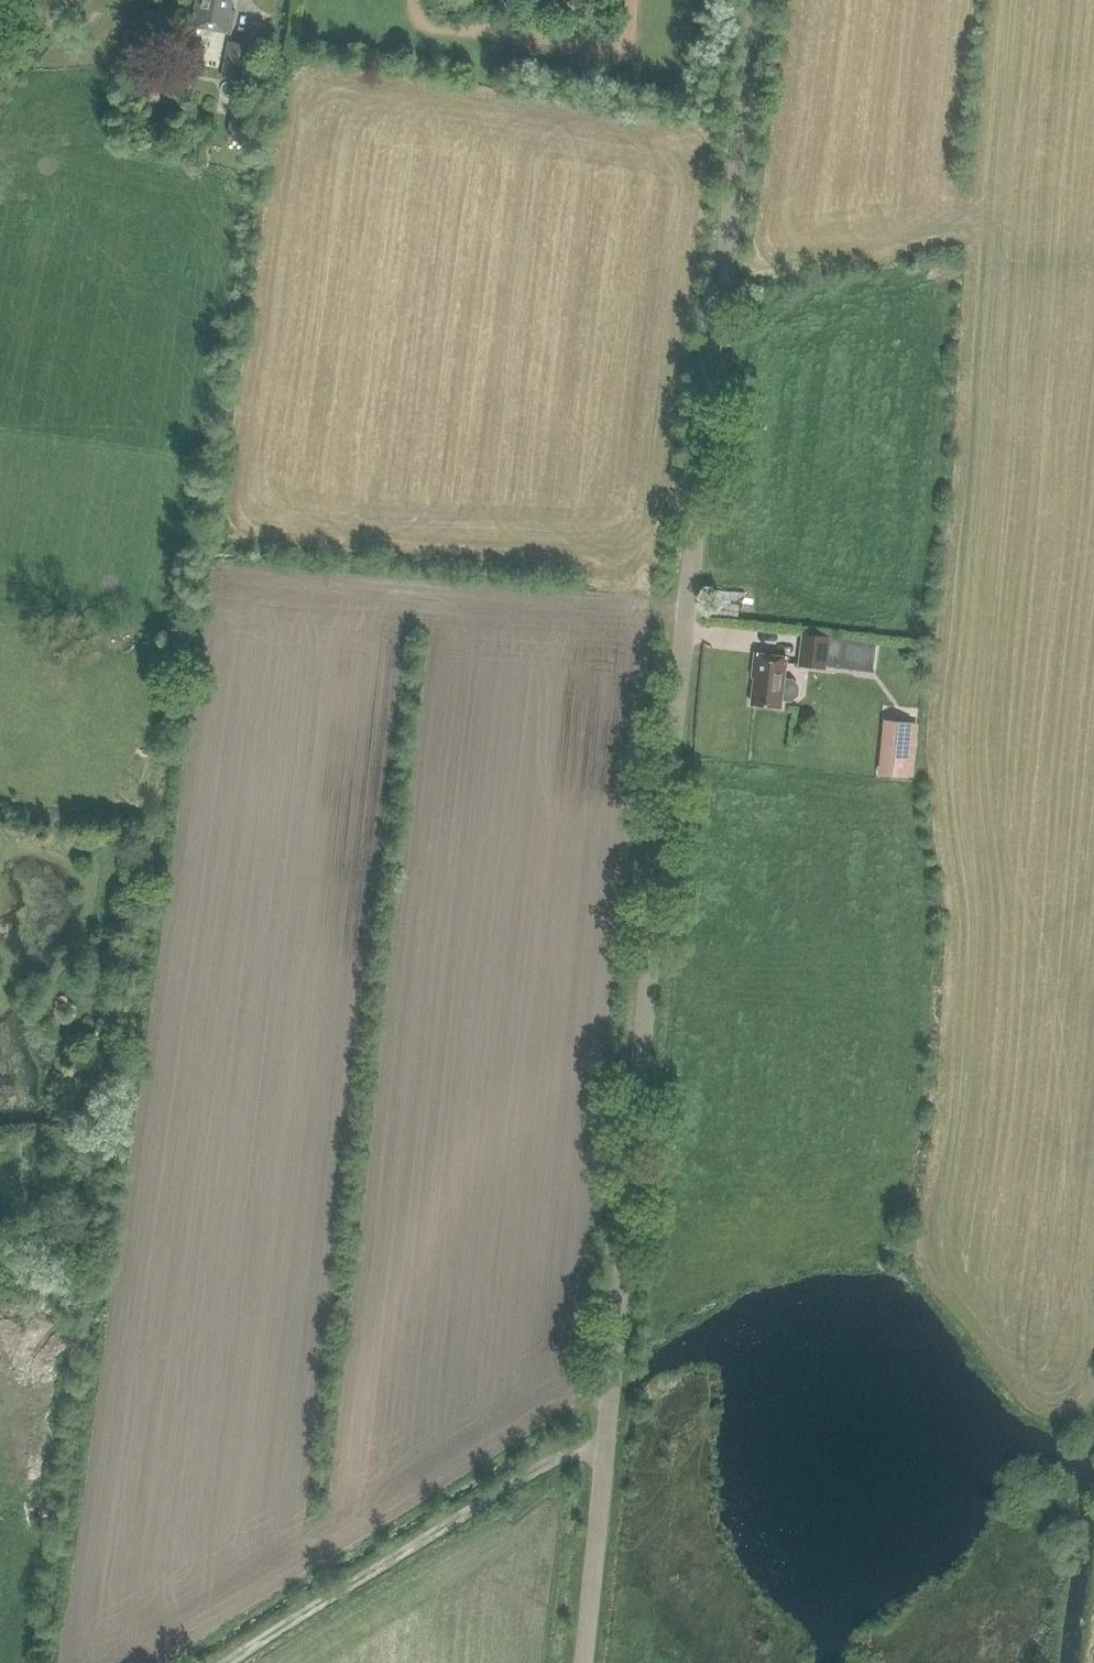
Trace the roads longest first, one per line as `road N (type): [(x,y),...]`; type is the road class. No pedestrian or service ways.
road 1 (unclassified): [(584,1662),(757,0)]

